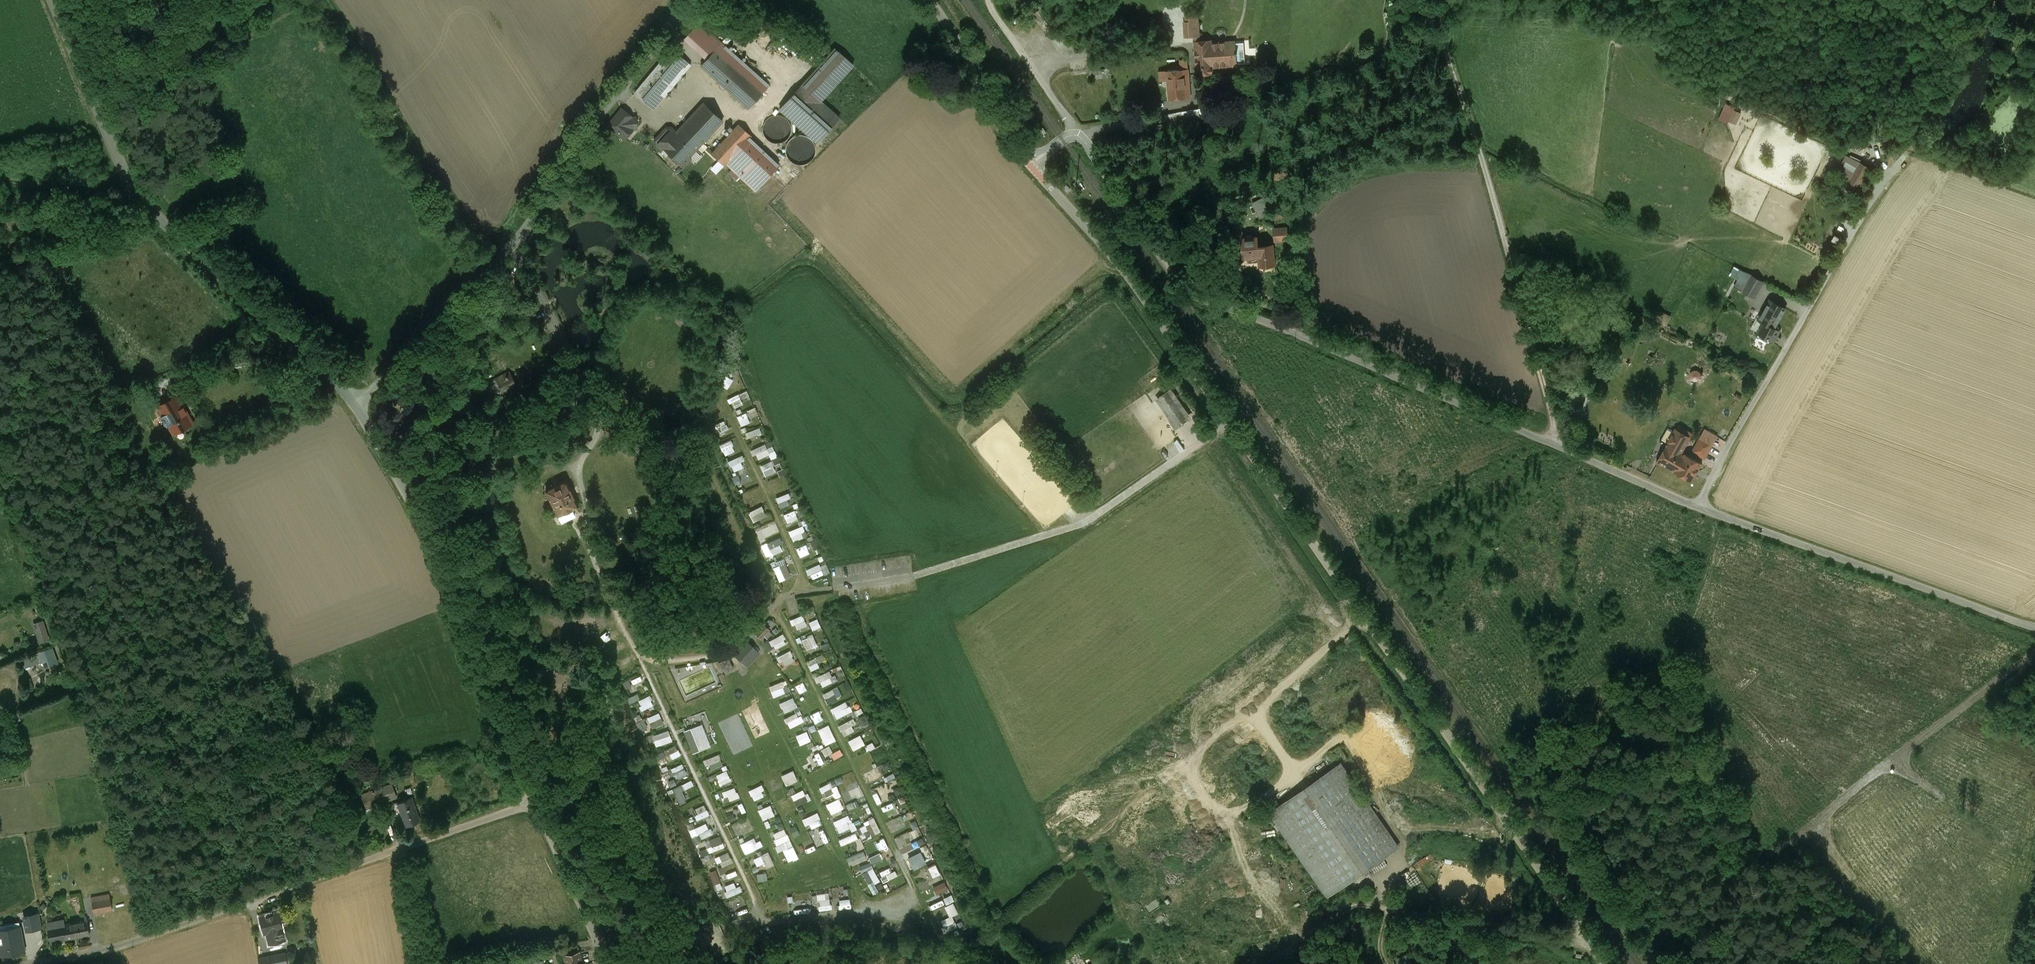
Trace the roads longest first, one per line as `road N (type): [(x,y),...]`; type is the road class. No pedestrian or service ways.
road 1 (unclassified): [(1030,166),(1127,275),(1602,963)]
road 2 (unclassified): [(1697,506),(1191,294),(1078,136)]
road 3 (unclassified): [(358,405),(453,297),(524,232),(624,82),(693,0)]
road 4 (unclassified): [(535,801),(143,940),(38,963)]
road 5 (unclassified): [(54,0),(137,198),(358,405)]
road 6 (track): [(1366,616),(986,926)]
road 7 (track): [(1561,448),(1442,42),(1440,0)]
road 8 (unclassified): [(358,405),(427,531),(535,801)]
road 9 (unclassified): [(1697,506),(1894,167)]
road 10 (unclassified): [(2034,626),(1697,506)]
road 11 (unclassified): [(929,0),(1030,166)]
road 12 (unclassified): [(535,801),(605,963)]
road 13 (track): [(761,914),(705,940),(611,963)]
road 14 (track): [(133,189),(95,196),(0,182)]

